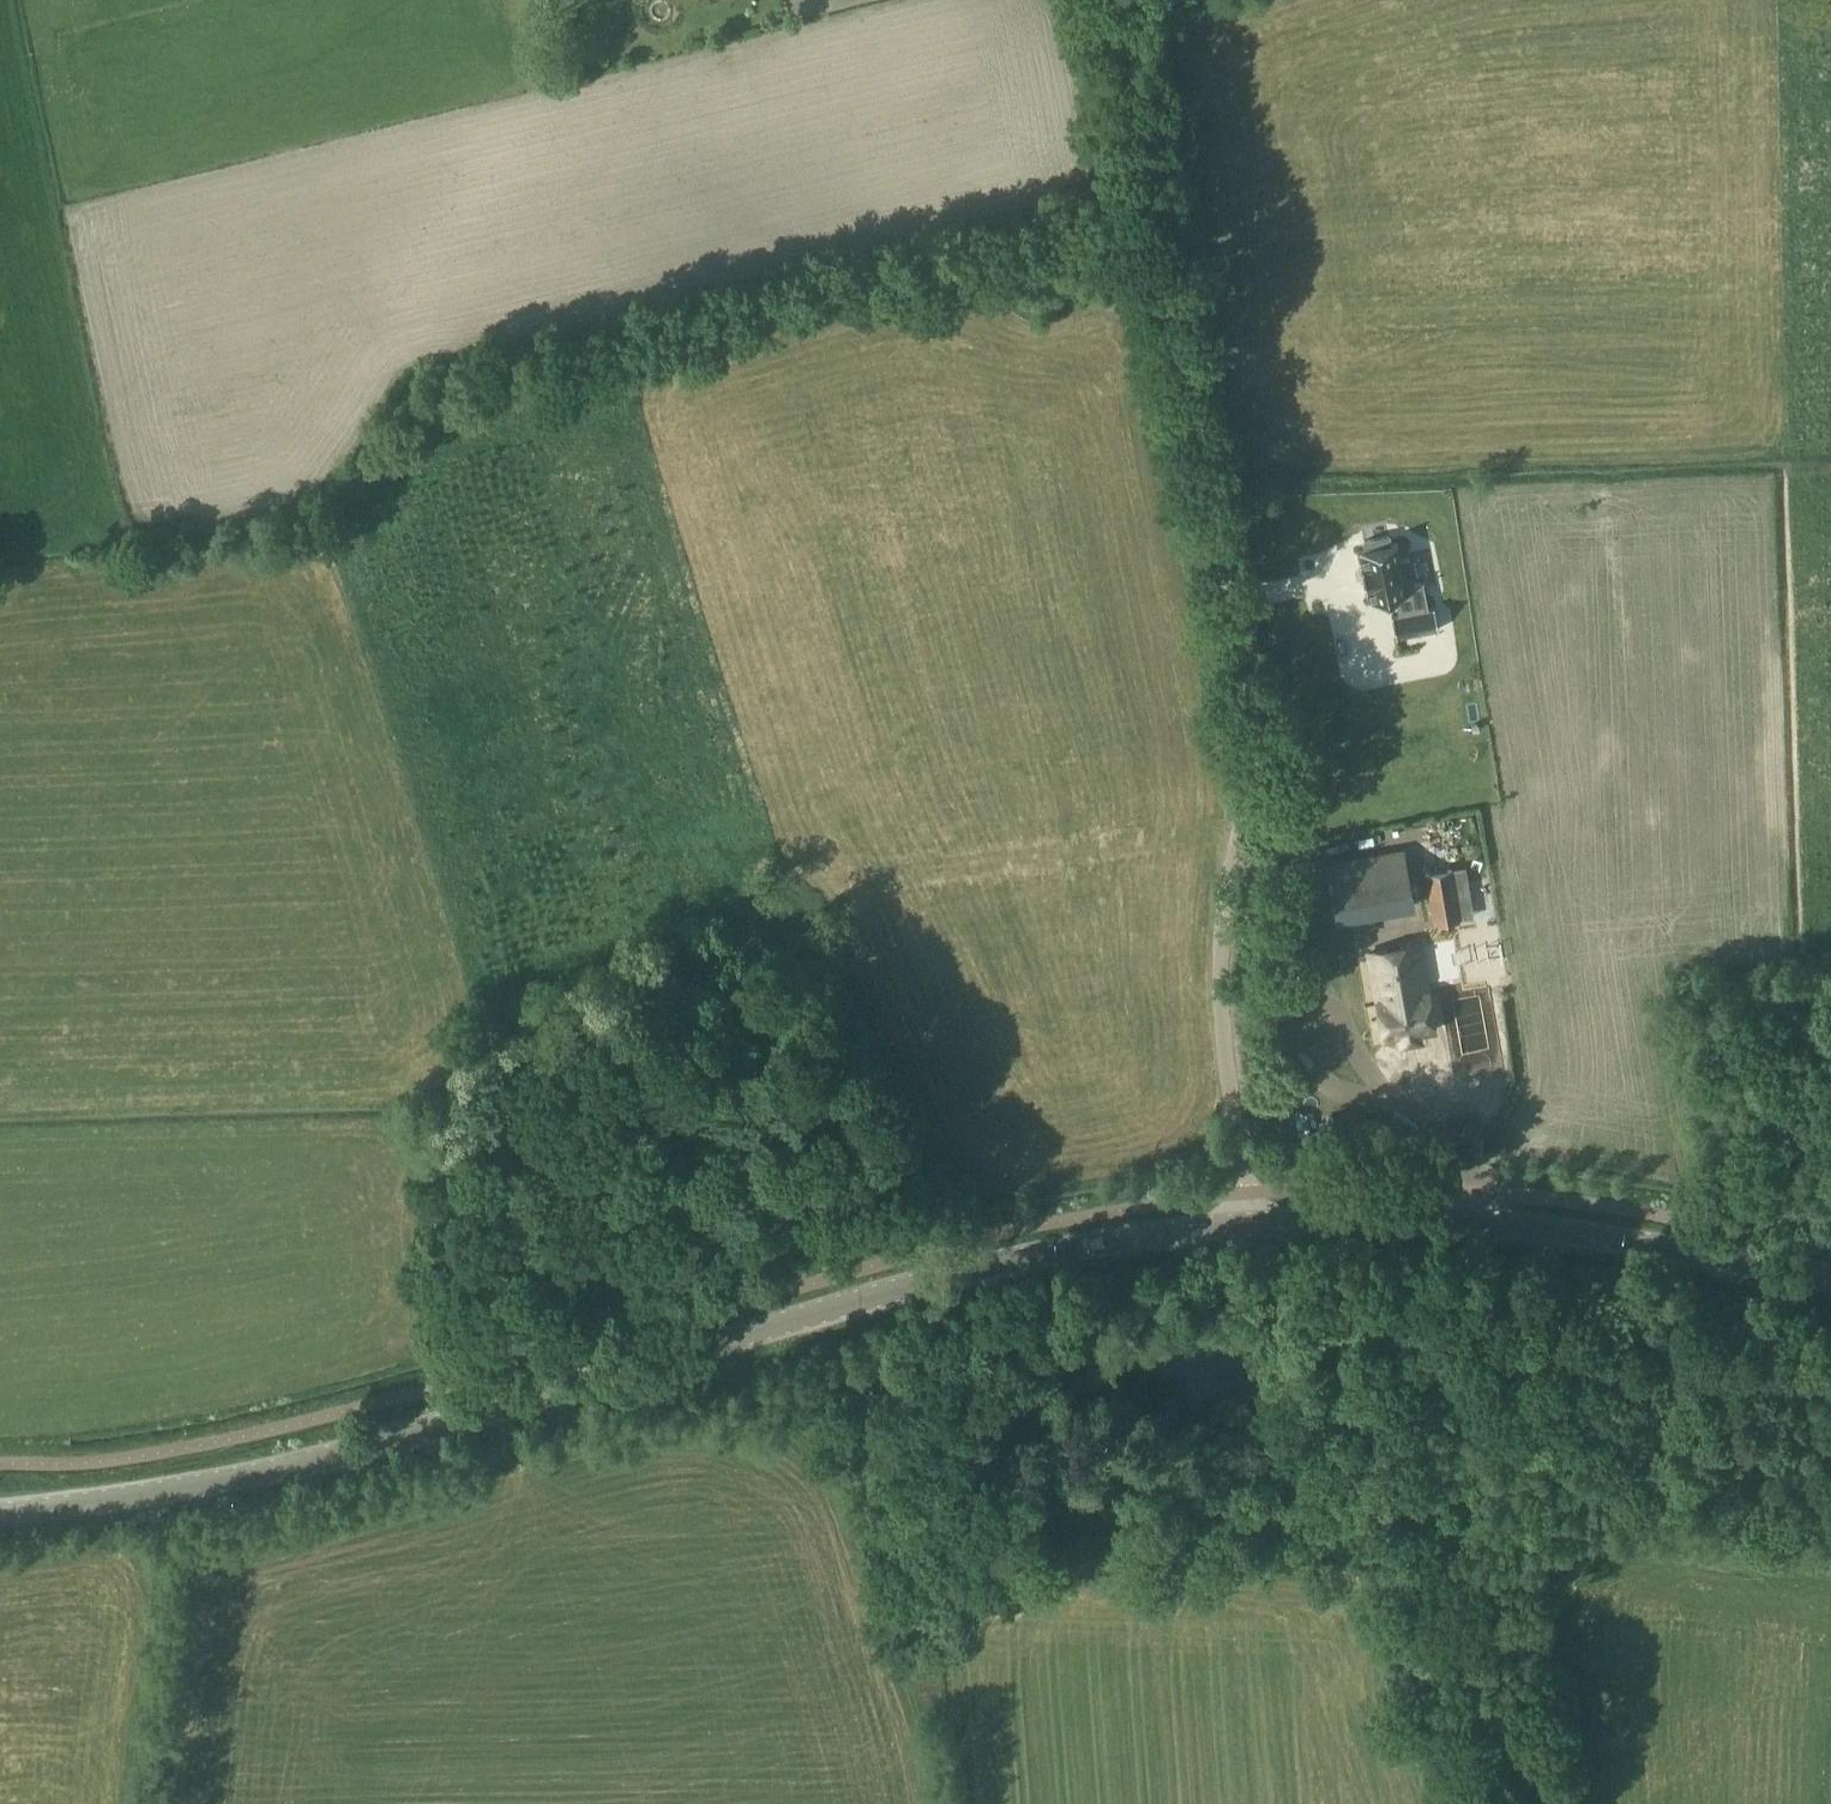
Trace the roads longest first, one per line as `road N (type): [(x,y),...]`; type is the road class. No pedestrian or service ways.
road 1 (tertiary): [(0,1518),(169,1504),(347,1461),(475,1413),(973,1273),(1246,1225),(1471,1222),(1652,1244),(1830,1280)]

